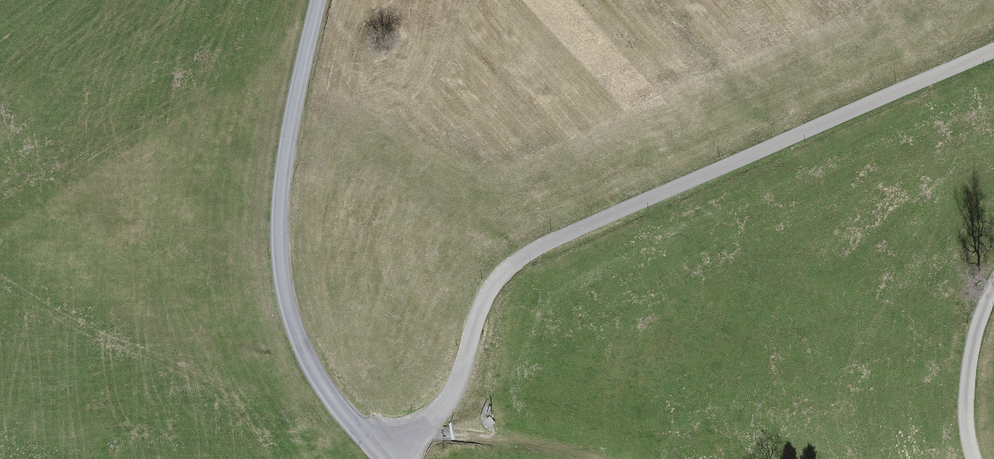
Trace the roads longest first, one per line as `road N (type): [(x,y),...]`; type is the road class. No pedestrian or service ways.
road 1 (track): [(993,50),(508,272),(484,308),(457,407),(431,434)]
road 2 (unclassified): [(384,458),(322,389),(288,307),(279,226),(286,143),(319,0)]
road 3 (track): [(973,458),(965,408),(970,355),(993,288)]

